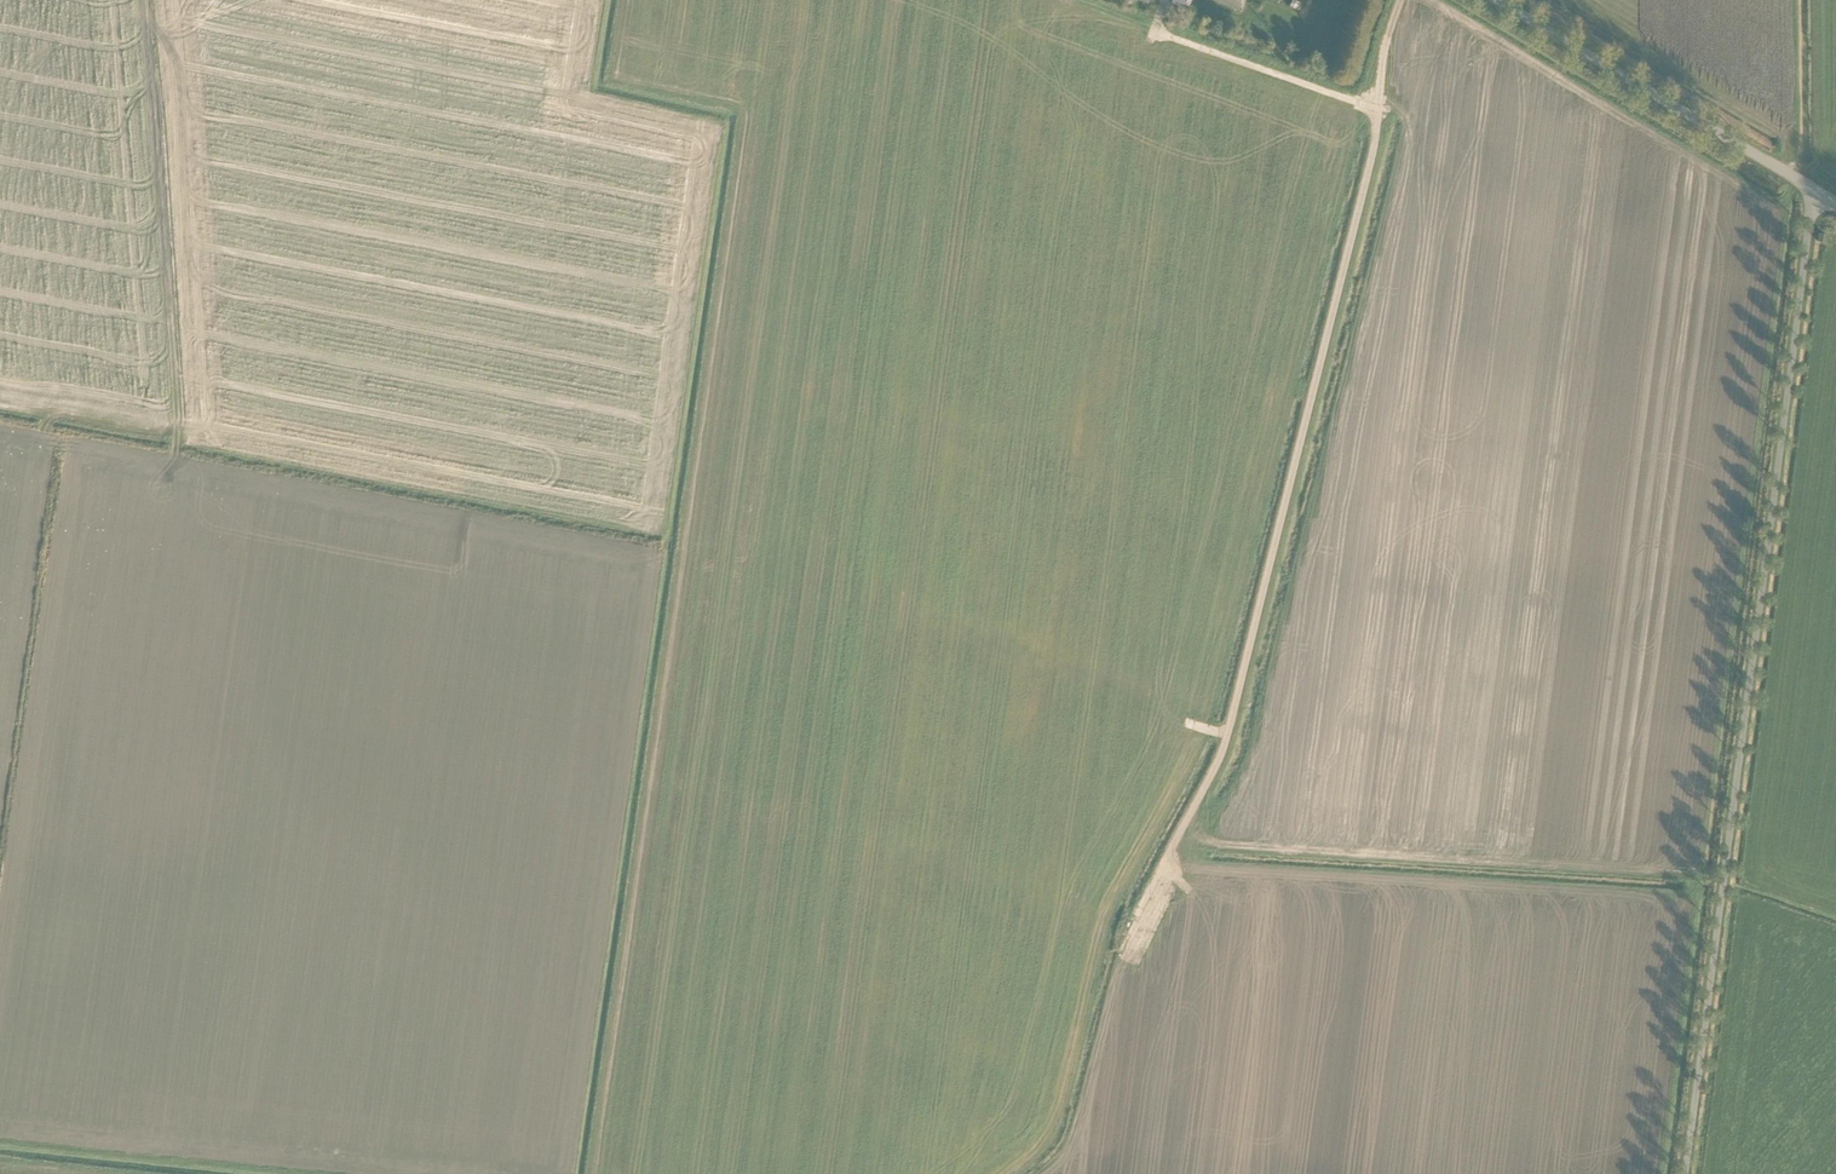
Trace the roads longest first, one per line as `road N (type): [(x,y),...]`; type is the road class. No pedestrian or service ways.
road 1 (track): [(1401,0),(1382,63),(1370,167),(1226,741),(1122,942)]
road 2 (tertiary): [(1814,192),(1499,0)]

